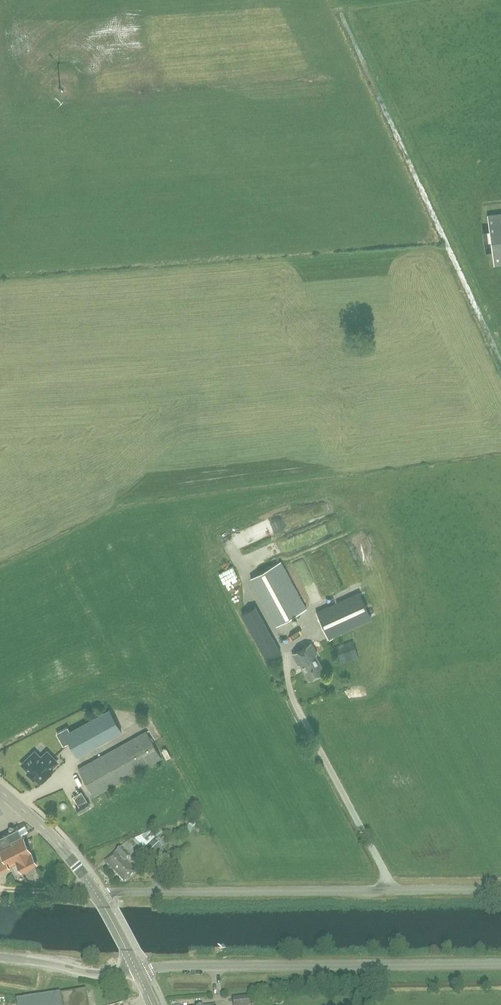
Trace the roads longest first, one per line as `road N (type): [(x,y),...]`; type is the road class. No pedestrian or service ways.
road 1 (unclassified): [(500,889),(95,892)]
road 2 (unclassified): [(500,963),(137,969)]
road 3 (tertiary): [(95,892),(53,837),(0,791)]
road 4 (unclassified): [(137,969),(93,973),(0,956)]

